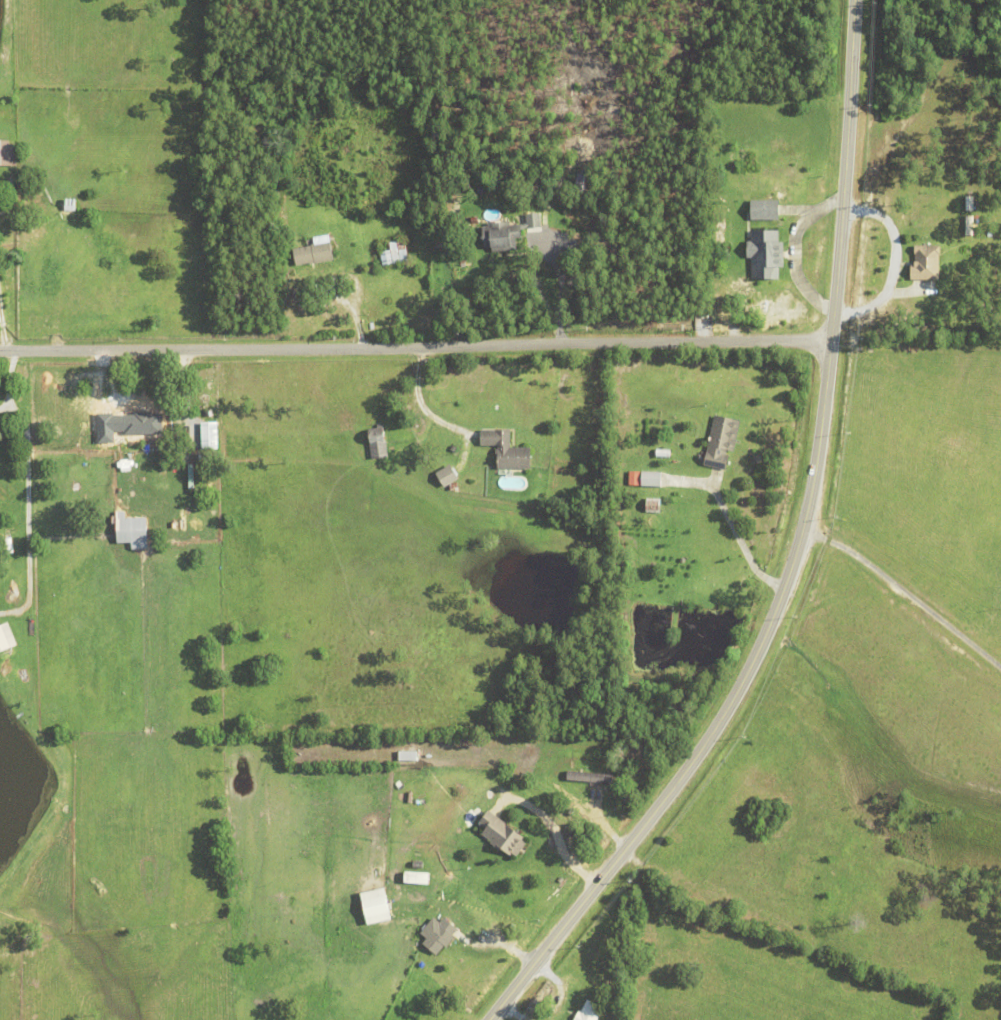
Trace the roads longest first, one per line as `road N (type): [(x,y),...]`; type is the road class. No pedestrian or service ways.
road 1 (secondary): [(857,0),(824,429),(793,567),(717,729),(490,1019)]
road 2 (residential): [(0,351),(833,341)]

